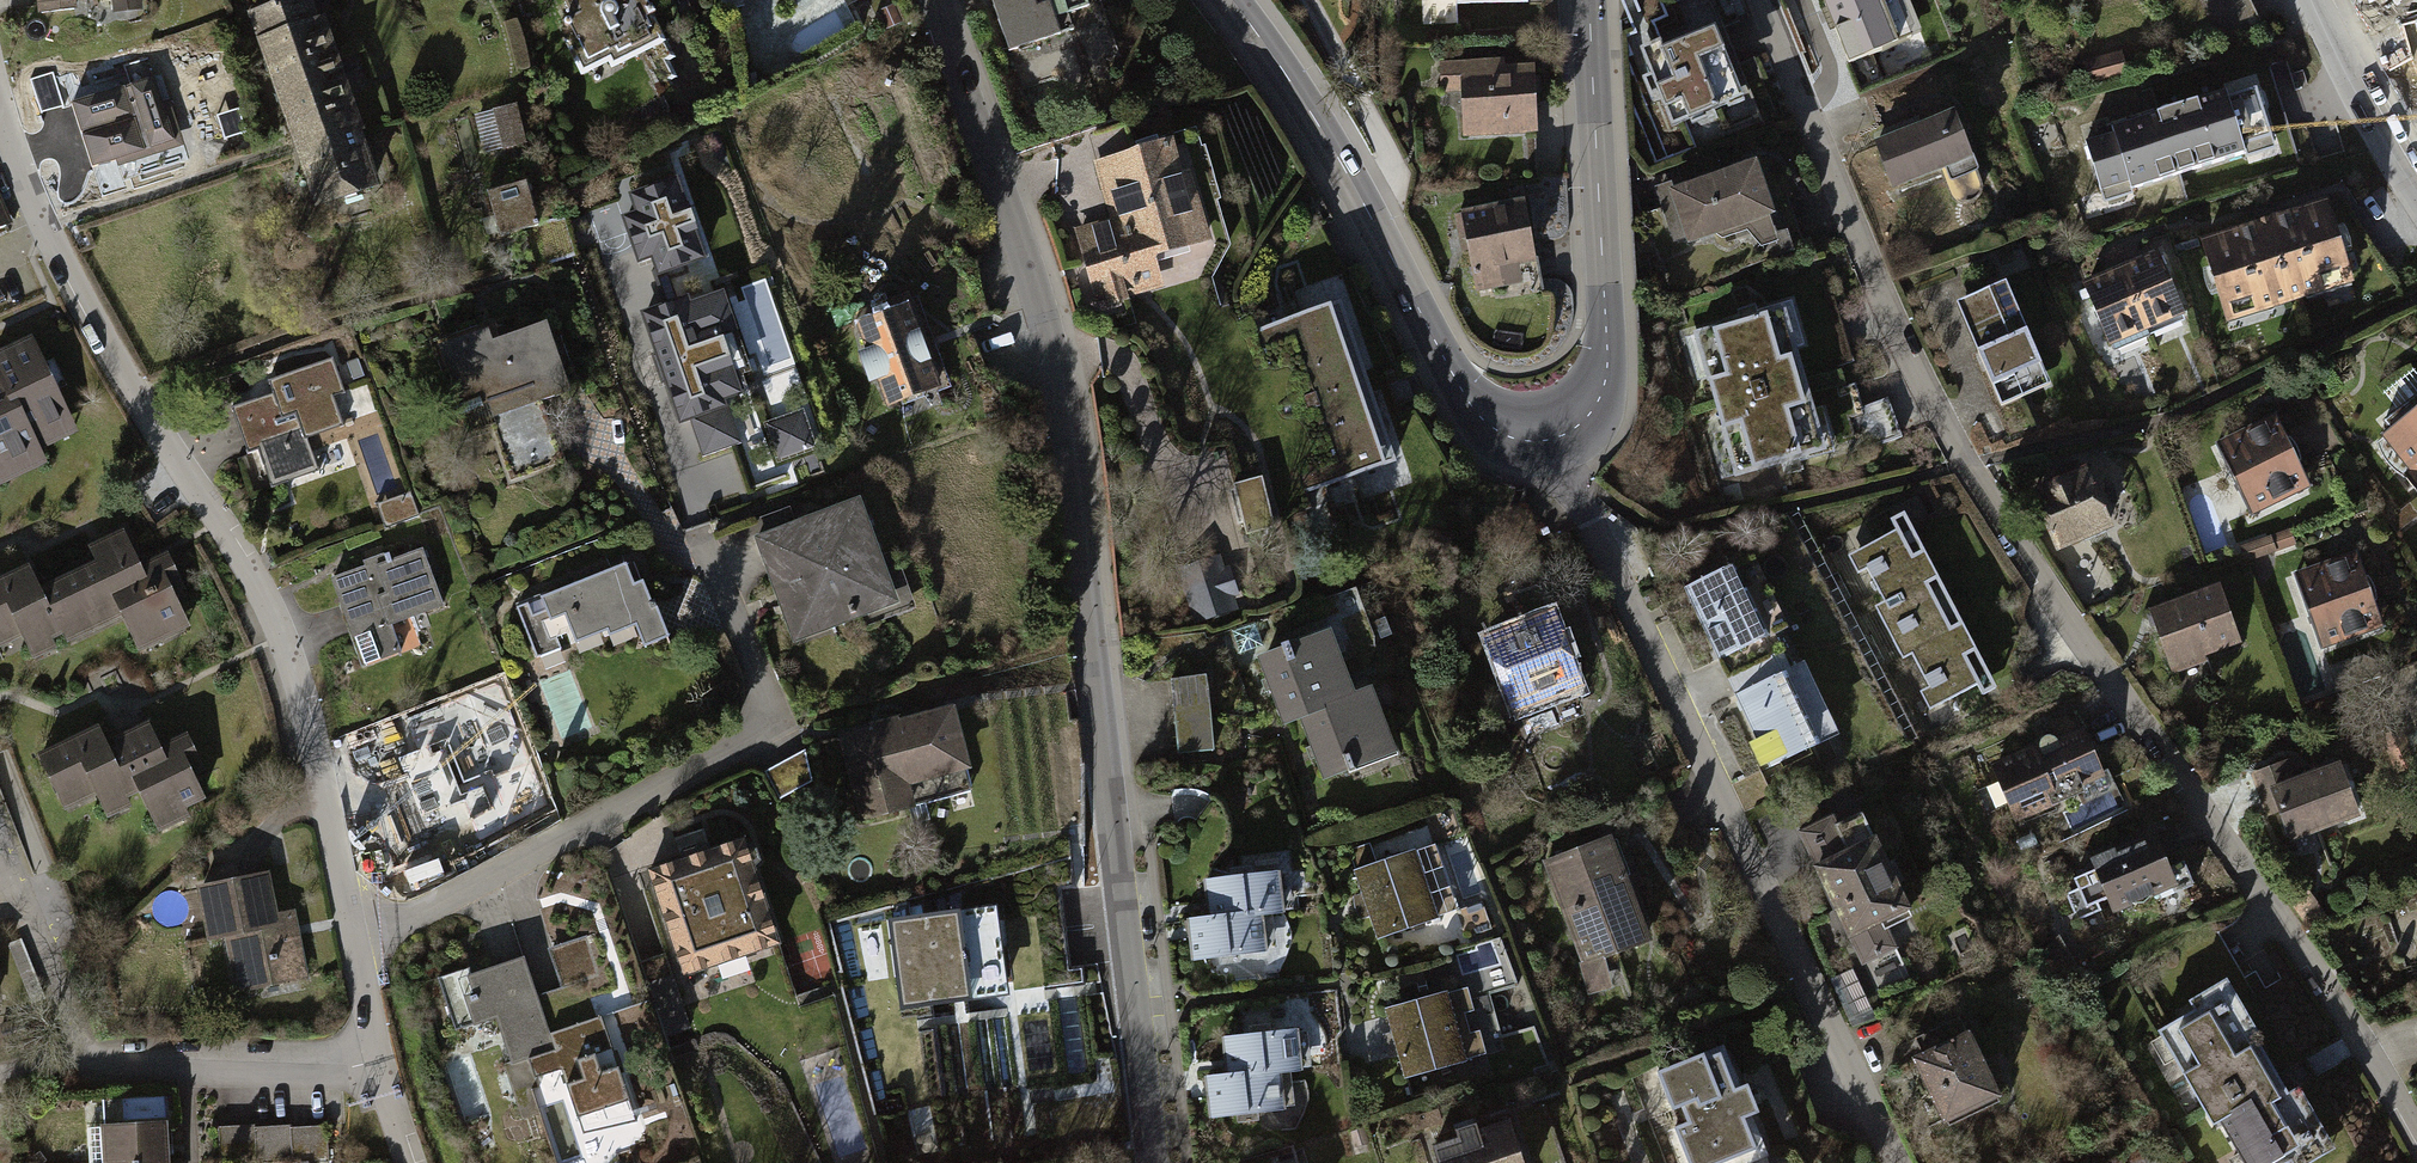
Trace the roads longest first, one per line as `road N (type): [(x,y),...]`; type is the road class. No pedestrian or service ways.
road 1 (residential): [(1765,0),(1879,293),(1970,466),(2388,1085),(2416,1141)]
road 2 (tertiary): [(1150,1162),(1064,425),(1035,293),(937,0)]
road 3 (residential): [(0,104),(50,238),(283,635),(353,936)]
road 4 (residential): [(1897,1162),(1569,478),(1561,437)]
road 5 (residential): [(353,936),(404,922),(758,734),(768,707),(699,533)]
road 6 (secondary): [(1233,0),(1339,160),(1473,408),(1515,438),(1561,437)]
road 7 (secondary): [(1561,437),(1596,404),(1609,354),(1591,0)]
road 8 (residential): [(85,1069),(377,1055)]
road 9 (residential): [(0,859),(85,1069)]
road 10 (secondary): [(2316,0),(2416,187)]
road 11 (residential): [(353,936),(377,1055)]

